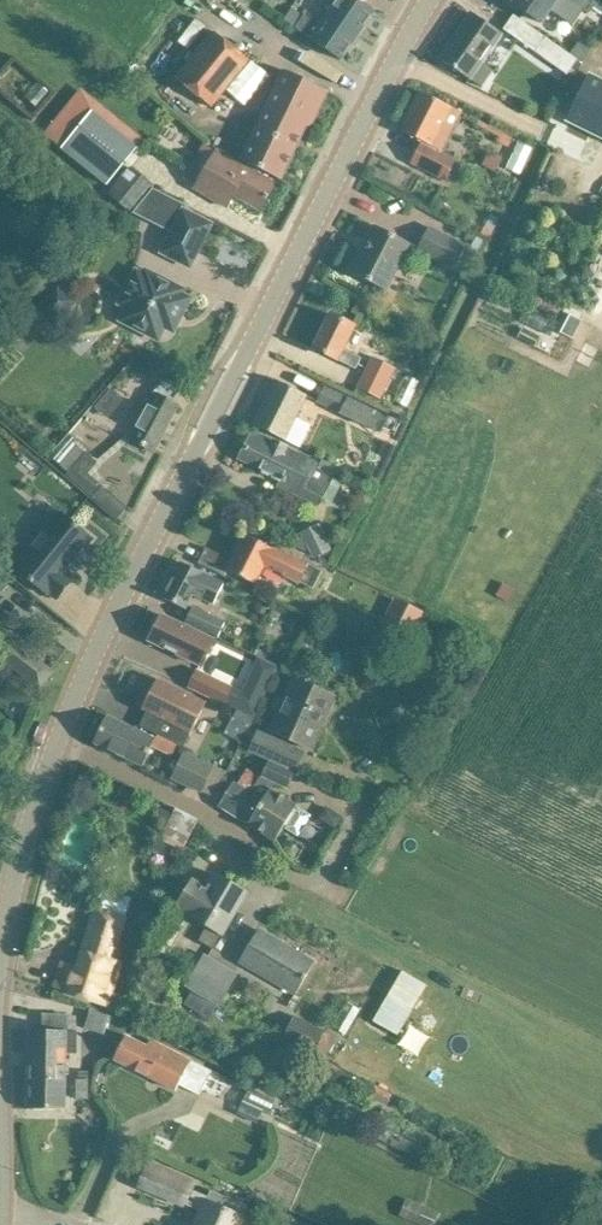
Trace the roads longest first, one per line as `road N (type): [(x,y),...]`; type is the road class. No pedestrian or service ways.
road 1 (unclassified): [(58,740),(219,402),(429,0)]
road 2 (residential): [(362,808),(325,891),(291,874),(266,848),(58,740)]
road 3 (unclassified): [(1,940),(58,740)]

